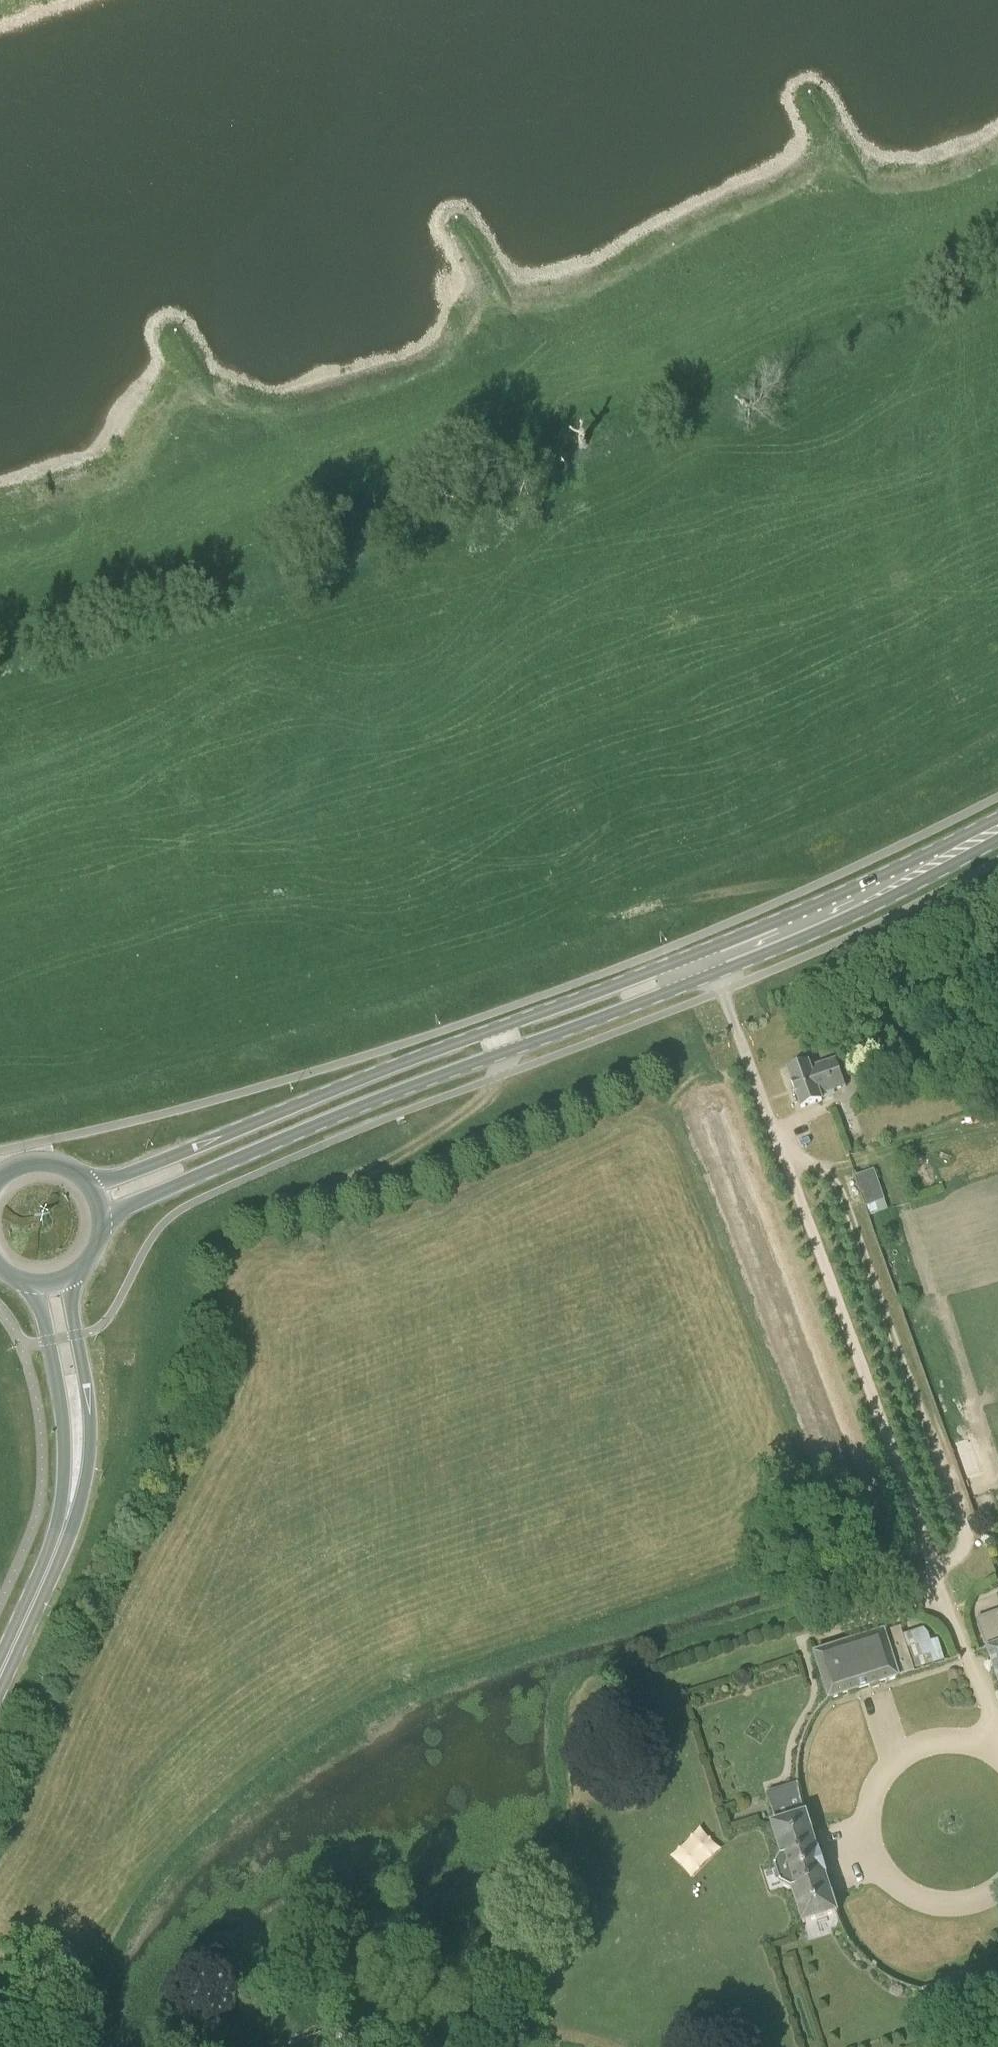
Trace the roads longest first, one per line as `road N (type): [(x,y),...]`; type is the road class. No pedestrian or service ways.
road 1 (primary): [(93,1207),(642,990),(997,827)]
road 2 (track): [(782,1154),(827,1172),(837,1186),(965,1534),(962,1550),(934,1568)]
road 3 (primary): [(0,1671),(72,1512),(78,1424),(59,1280)]

